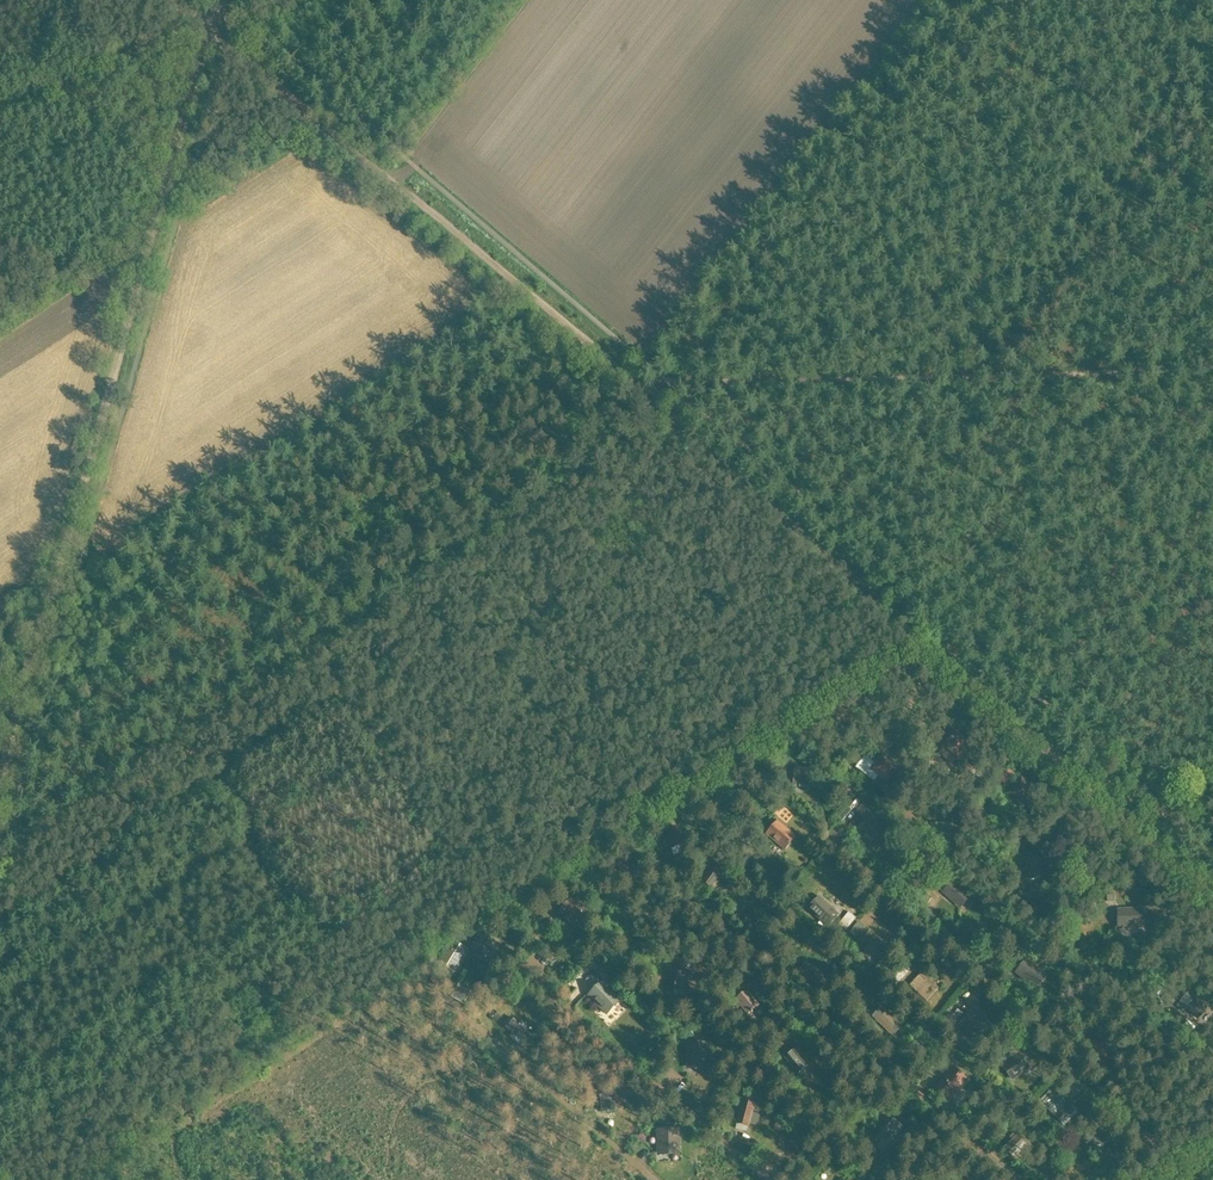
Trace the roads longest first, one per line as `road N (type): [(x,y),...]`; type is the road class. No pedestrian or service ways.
road 1 (track): [(210,33),(0,787)]
road 2 (track): [(1212,891),(641,395)]
road 3 (track): [(1212,368),(641,395)]
road 4 (track): [(641,395),(568,326),(227,48)]
road 5 (track): [(1207,1179),(1174,1145),(1151,1136),(1068,1068),(1039,1023),(824,840)]
road 6 (track): [(1014,1179),(673,884)]
road 7 (track): [(765,1179),(536,984)]
road 8 (track): [(645,1179),(479,1040)]

